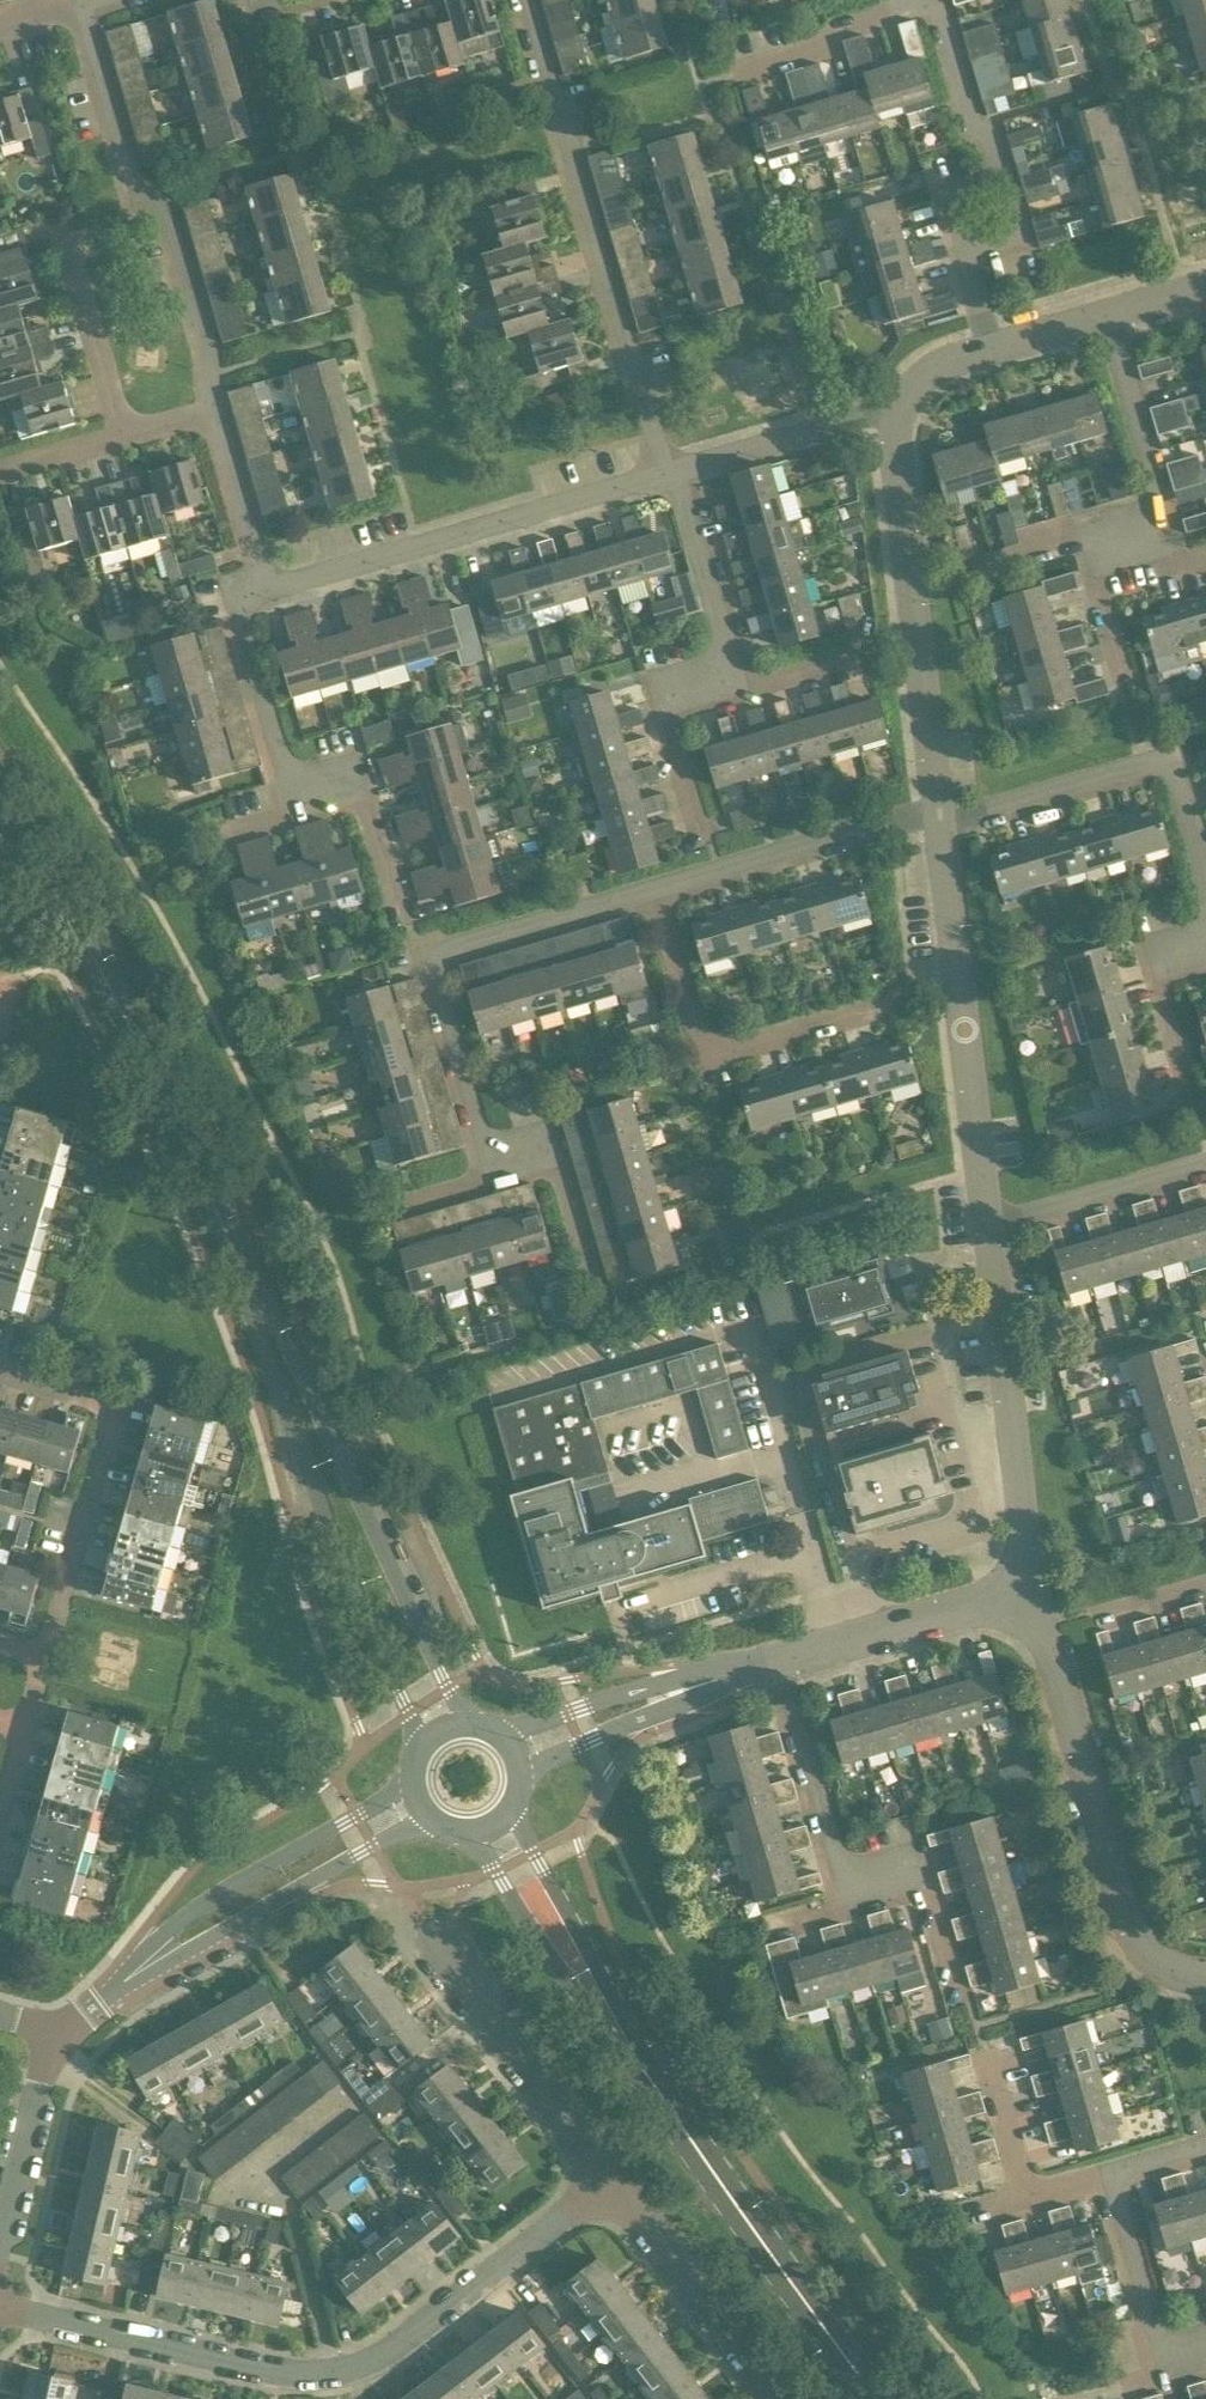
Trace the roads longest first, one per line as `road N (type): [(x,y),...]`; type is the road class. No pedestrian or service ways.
road 1 (residential): [(605,2182),(404,2339),(334,2372),(247,2364),(0,2308)]
road 2 (tertiary): [(238,1262),(142,1047),(0,801)]
road 3 (tertiary): [(238,1262),(247,1308),(421,1744)]
road 4 (tertiary): [(469,1722),(265,1298),(238,1262)]
road 5 (residential): [(667,476),(527,0)]
road 6 (residential): [(959,2004),(922,1869),(847,1889),(783,1659)]
road 7 (residential): [(215,414),(209,344),(172,207),(126,175),(74,2)]
road 8 (residential): [(488,1159),(429,963),(437,950),(655,885)]
road 9 (residential): [(1205,1979),(1165,1969),(1136,1930),(1030,1600)]
road 10 (tertiary): [(626,2047),(877,2398)]
road 11 (residential): [(990,351),(951,198),(996,184),(938,6),(903,1)]
road 12 (residential): [(946,819),(895,454),(899,410)]
road 13 (residential): [(993,1223),(946,819)]
road 14 (residential): [(1030,1600),(993,1223)]
road 15 (residential): [(44,1655),(111,1414),(96,1400),(0,1370)]
road 16 (residential): [(889,1004),(715,1052),(700,1045),(655,885)]
road 17 (residential): [(411,1777),(211,1897),(167,1930),(127,1980)]
road 18 (residential): [(1205,866),(1175,758),(946,819)]
road 19 (residential): [(127,1980),(429,1817)]
road 20 (residential): [(655,885),(886,823),(946,819)]
road 21 (residential): [(605,2182),(446,1948)]
road 22 (residential): [(775,2398),(605,2182)]
road 23 (tertiary): [(462,1831),(565,1980),(626,2047)]
road 24 (tertiary): [(626,2047),(595,1964),(510,1809)]
road 25 (residential): [(783,1659),(1030,1600)]
road 26 (residential): [(667,476),(899,410)]
road 27 (residential): [(0,2257),(40,2071),(69,2031)]
road 28 (residential): [(599,1313),(547,1144),(488,1159)]
road 29 (residential): [(292,794),(234,600),(267,591)]
road 30 (residential): [(716,1679),(646,1687),(504,1737)]
road 31 (residential): [(122,438),(61,227)]
road 32 (residential): [(667,476),(458,537)]
road 33 (residential): [(1205,1175),(993,1223)]
road 34 (residential): [(521,1772),(716,1679)]
road 35 (residential): [(397,916),(354,776),(292,794)]
road 36 (residential): [(695,822),(661,688),(725,659)]
road 37 (residential): [(1163,516),(1105,317)]
road 38 (residential): [(267,591),(458,537)]
road 39 (residential): [(725,659),(667,476)]
road 40 (residential): [(1161,2353),(1103,2172)]
road 41 (residential): [(267,591),(215,414)]
road 42 (residential): [(741,74),(820,50),(837,30),(896,11),(903,1)]
road 43 (residential): [(869,649),(734,690),(725,659)]
road 44 (residential): [(1085,539),(1129,690)]
road 45 (residential): [(1198,1083),(1164,984),(1172,969),(1205,958)]
road 46 (residential): [(1024,2196),(986,2057)]
road 47 (residential): [(0,471),(122,438)]

